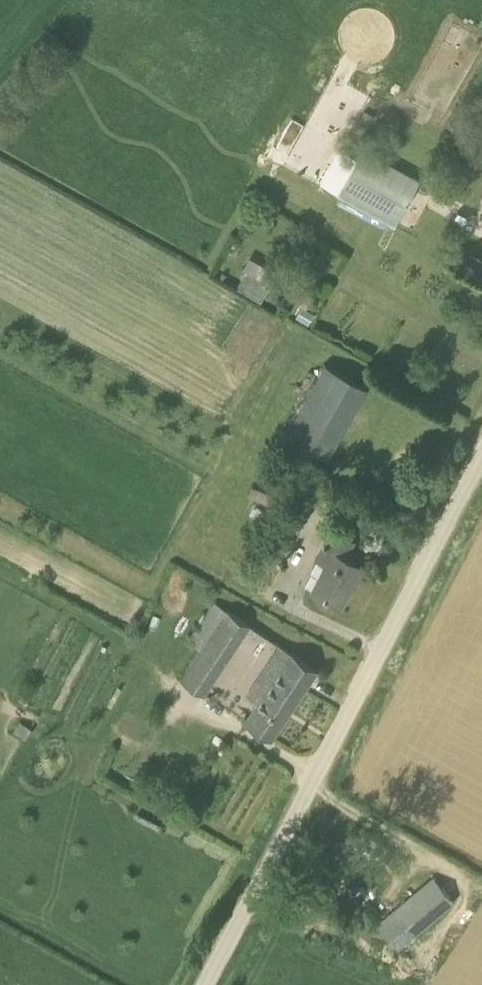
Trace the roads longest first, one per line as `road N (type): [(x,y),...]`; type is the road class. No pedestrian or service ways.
road 1 (unclassified): [(199,984),(481,453)]

